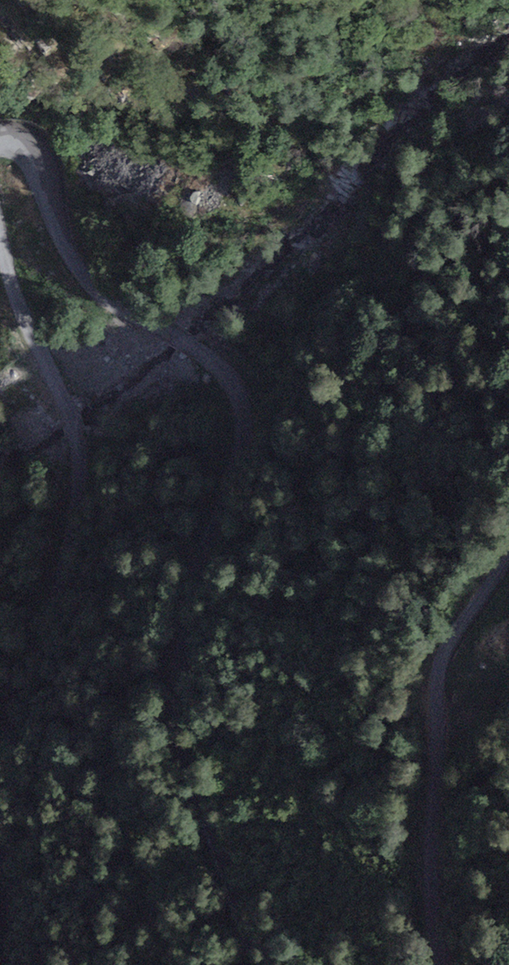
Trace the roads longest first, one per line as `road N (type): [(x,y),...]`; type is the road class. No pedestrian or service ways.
road 1 (unclassified): [(0,149),(23,155),(62,247),(89,283),(206,357),(243,407),(248,434),(238,483),(162,661),(183,769),(254,964)]
road 2 (unclassified): [(0,710),(71,545),(78,491),(72,423),(0,243)]
road 3 (unclassified): [(442,964),(432,906),(438,666),(508,559)]

